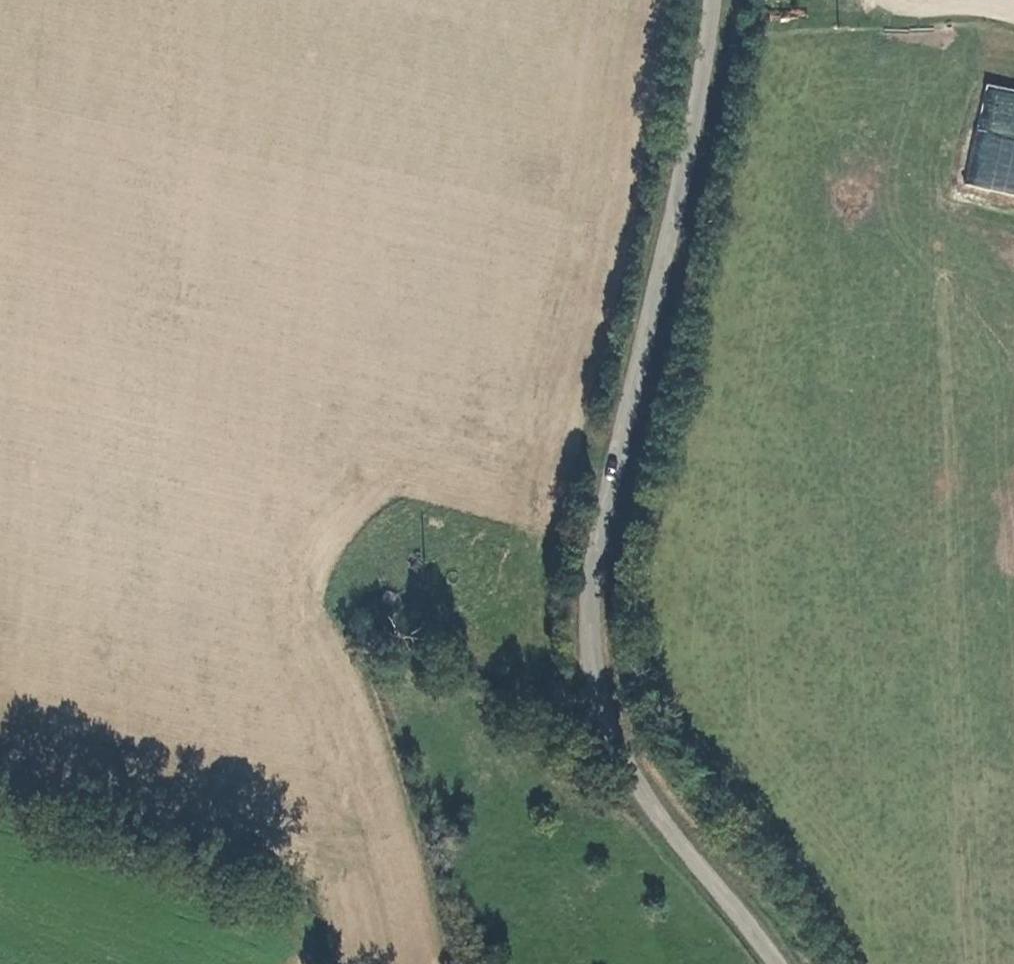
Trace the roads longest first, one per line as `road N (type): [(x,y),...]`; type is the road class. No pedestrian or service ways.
road 1 (residential): [(773,963),(645,797),(609,721),(591,655),(604,494),(666,242),(713,0)]

